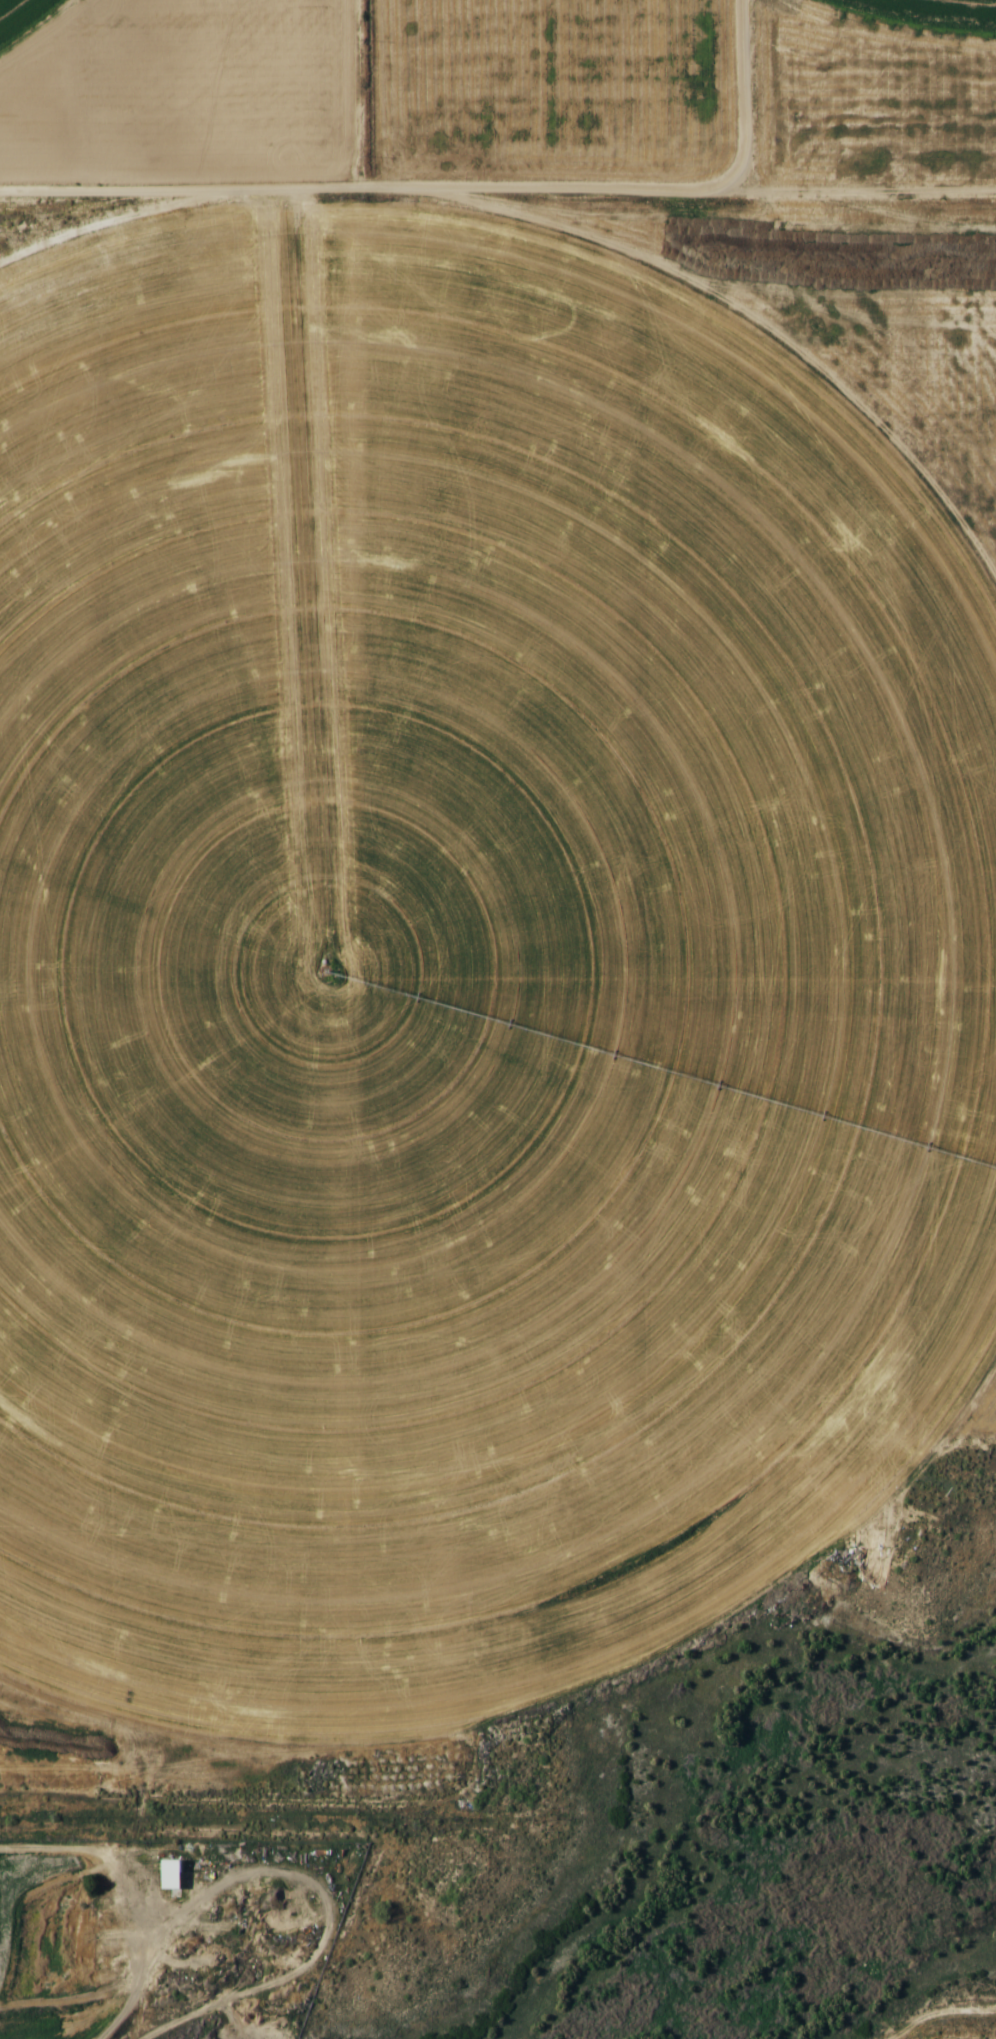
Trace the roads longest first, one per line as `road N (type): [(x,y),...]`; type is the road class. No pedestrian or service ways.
road 1 (track): [(0,194),(732,193)]
road 2 (track): [(995,199),(773,201),(732,193)]
road 3 (track): [(732,193),(752,149),(750,0)]

